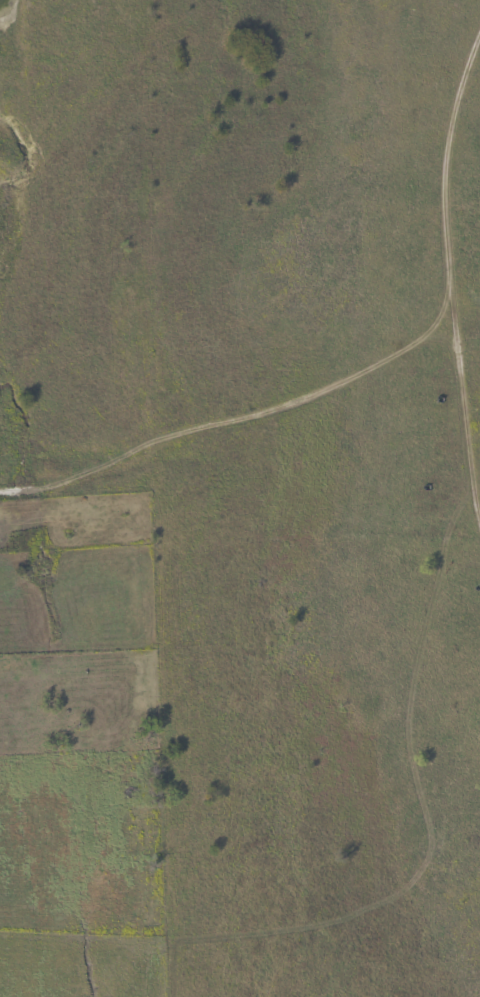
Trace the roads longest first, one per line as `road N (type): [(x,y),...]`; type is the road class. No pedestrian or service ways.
road 1 (residential): [(0,561),(165,569),(312,396),(479,21)]
road 2 (residential): [(479,622),(439,386),(378,253)]
road 3 (residential): [(479,650),(165,569)]

